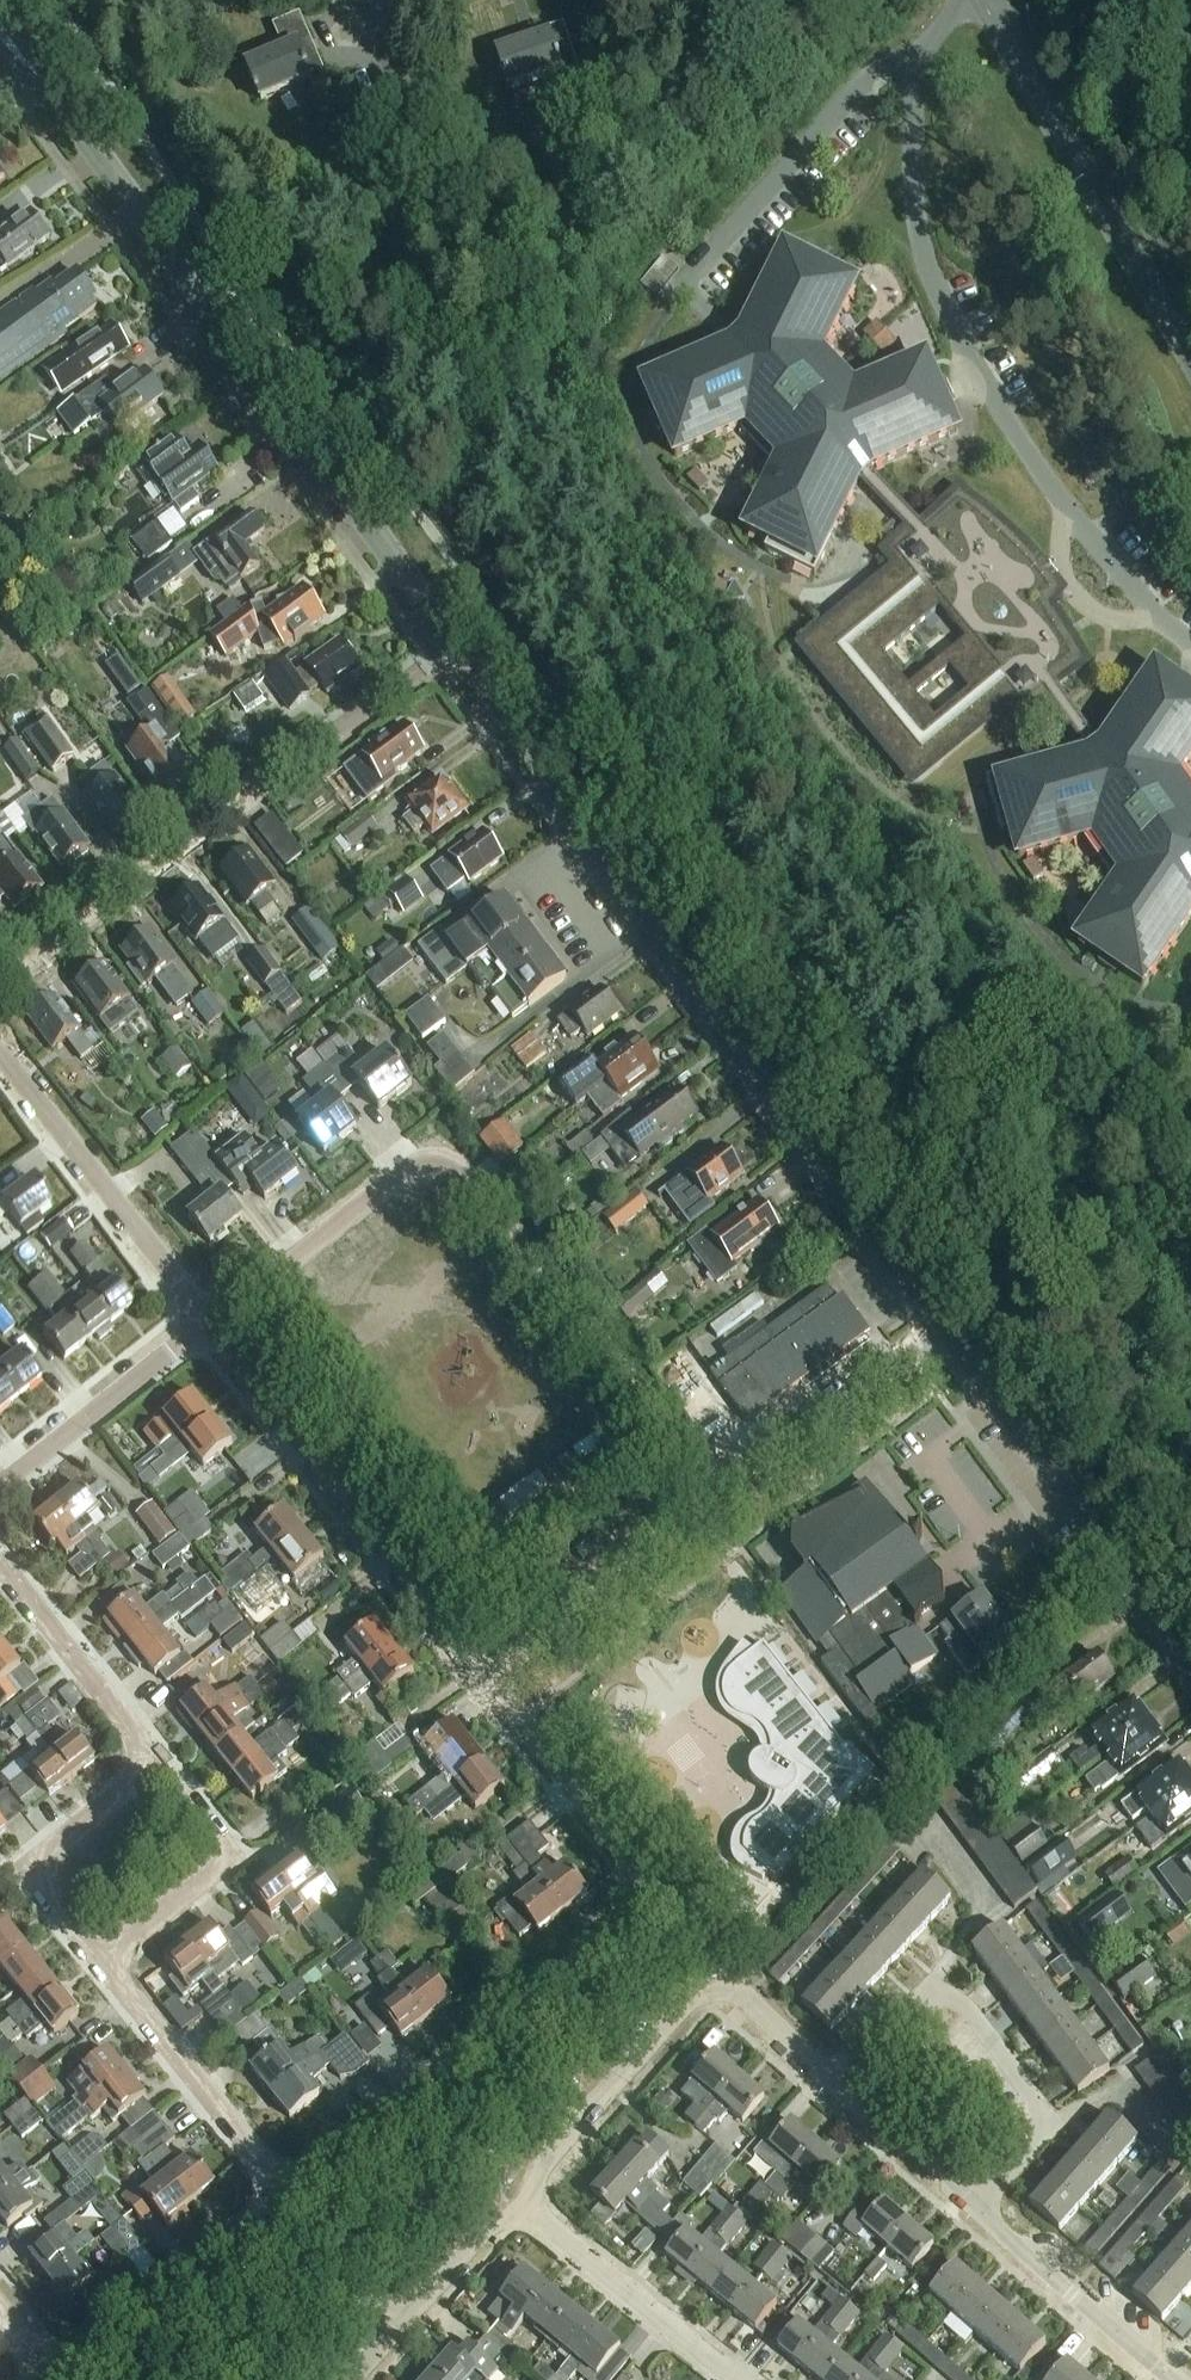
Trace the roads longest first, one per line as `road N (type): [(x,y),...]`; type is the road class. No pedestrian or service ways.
road 1 (tertiary): [(946,1327),(457,646)]
road 2 (residential): [(286,2188),(660,1895),(488,1675)]
road 3 (residential): [(1190,648),(1084,531),(997,403),(919,251),(908,171),(914,57),(960,0)]
road 4 (residential): [(718,1498),(448,1164),(410,1166),(207,1321)]
road 5 (tertiary): [(457,646),(37,77)]
road 6 (residential): [(0,988),(457,646)]
road 7 (residential): [(488,1675),(207,1321)]
road 8 (residential): [(974,2208),(1045,2126),(961,2002),(938,1992),(919,2000),(840,2084)]
road 9 (tertiary): [(1190,1661),(946,1327)]
road 10 (unclassified): [(1190,349),(988,0)]
road 11 (residential): [(207,1321),(0,1056)]
road 12 (residential): [(519,2207),(541,2164),(721,1968)]
road 13 (residential): [(286,2188),(101,1958)]
road 14 (residential): [(488,1675),(718,1498)]
road 15 (residential): [(718,1498),(946,1327)]
road 16 (residential): [(80,2379),(94,2351),(286,2188)]
road 17 (residential): [(735,2379),(519,2207)]
road 18 (residential): [(101,1958),(224,1858),(160,1768)]
road 19 (residential): [(101,1958),(47,1890),(43,1860),(160,1768)]
road 20 (residential): [(160,1768),(0,1558)]
road 21 (residential): [(207,1321),(0,1483)]
road 22 (residential): [(1172,2379),(974,2208)]
road 23 (residential): [(389,2333),(475,2234),(519,2207)]
road 24 (residential): [(974,2208),(840,2084)]
road 25 (residential): [(389,2333),(286,2188)]
road 26 (residential): [(840,2084),(721,1968)]

